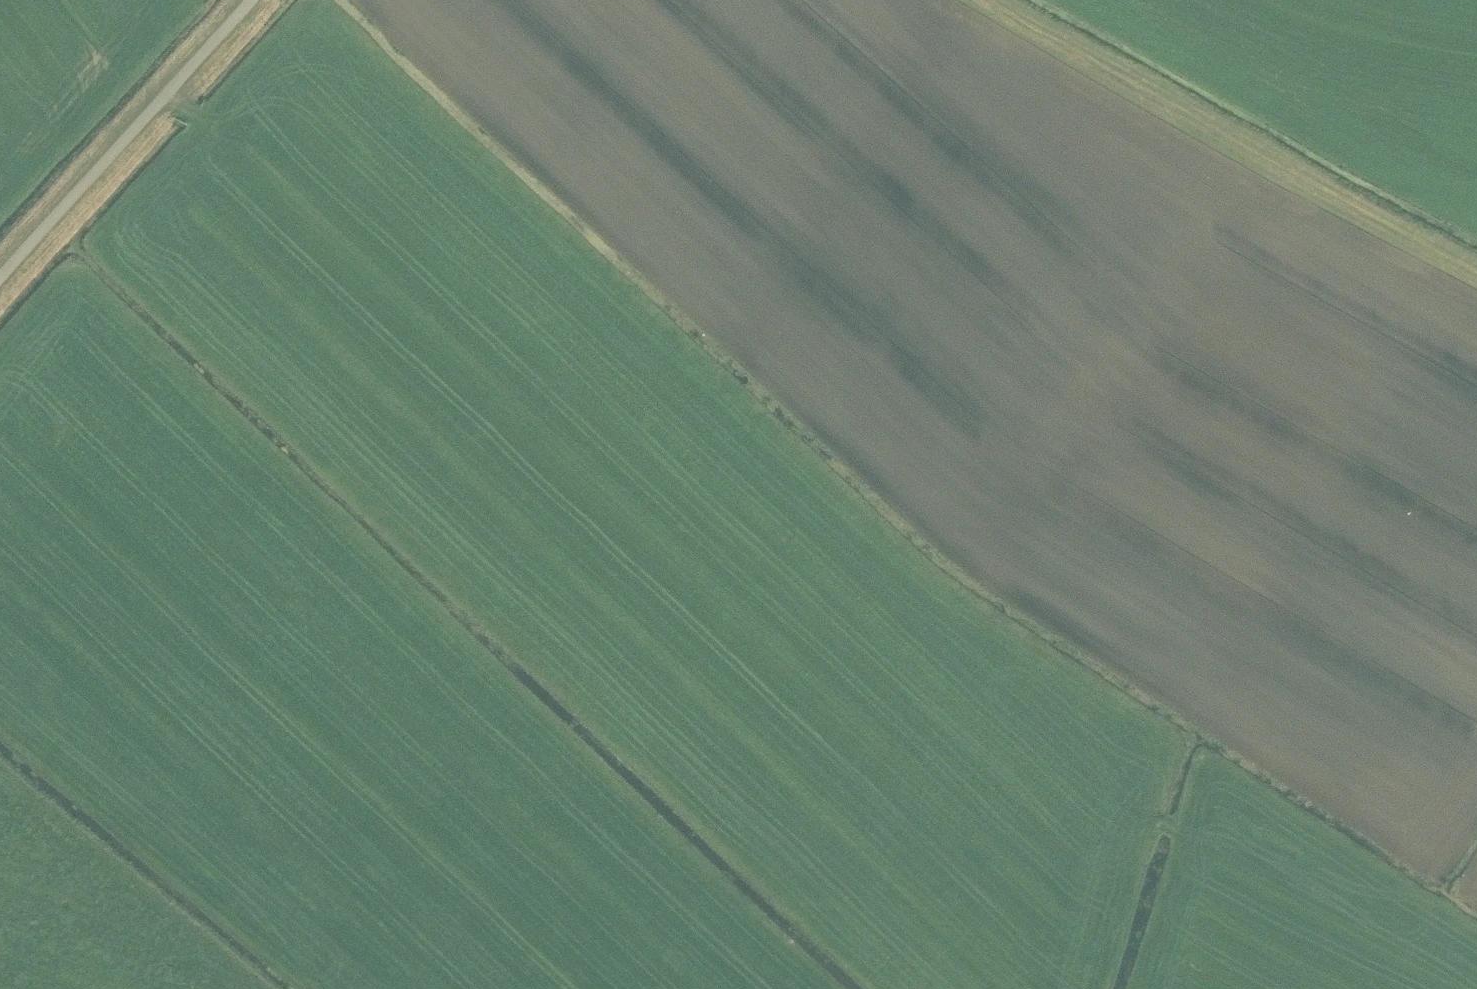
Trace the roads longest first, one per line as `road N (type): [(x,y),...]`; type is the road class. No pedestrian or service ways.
road 1 (unclassified): [(0,278),(253,0)]

